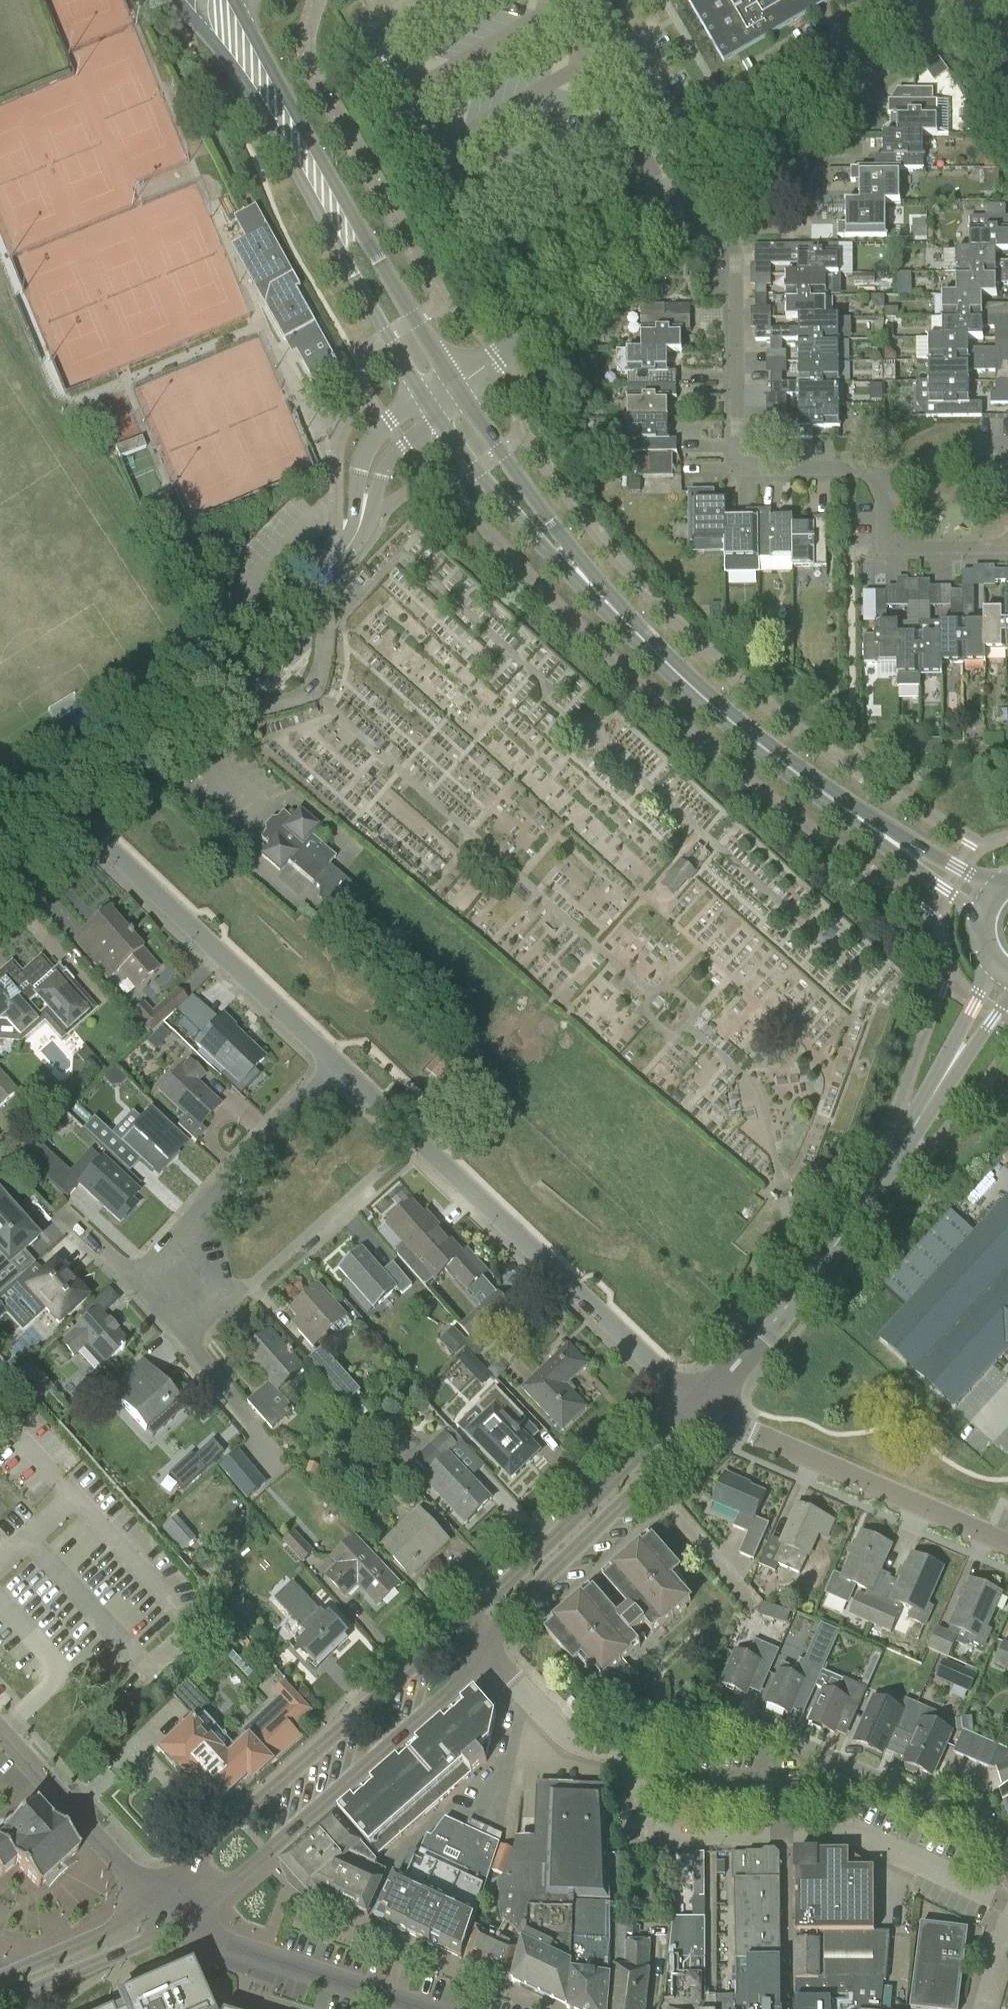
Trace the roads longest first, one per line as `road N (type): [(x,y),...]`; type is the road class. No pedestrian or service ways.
road 1 (tertiary): [(698,1402),(763,1337),(885,1177),(1005,978)]
road 2 (secondary): [(985,904),(744,731),(592,589)]
road 3 (secondary): [(182,0),(291,156),(423,395)]
road 4 (secondary): [(456,386),(237,0)]
road 5 (residential): [(885,478),(851,467),(737,469),(736,264),(705,195)]
road 6 (tertiary): [(179,1924),(457,1683),(476,1644)]
road 7 (tertiary): [(457,1625),(152,1895)]
road 8 (unclassified): [(83,825),(357,533)]
road 9 (residential): [(698,1402),(415,1140)]
road 10 (residential): [(335,1063),(83,825)]
road 11 (residential): [(1007,1542),(698,1402)]
road 12 (tertiary): [(476,1644),(691,1431),(698,1402)]
road 13 (tertiary): [(698,1402),(667,1413),(457,1625)]
road 14 (unclassified): [(456,386),(705,195)]
road 15 (residential): [(984,1891),(994,1865),(982,1824),(766,1731)]
road 16 (residential): [(415,1140),(196,1343)]
road 17 (residential): [(134,1280),(335,1063)]
road 18 (unclassified): [(705,195),(934,29)]
road 19 (residential): [(426,2008),(179,1924)]
road 20 (secondary): [(592,589),(456,386)]
road 21 (residential): [(619,1753),(647,1782),(650,1836),(784,1833)]
road 22 (secondary): [(441,420),(544,550),(592,589)]
road 23 (unclassified): [(152,1895),(0,1731)]
road 24 (residential): [(784,1833),(851,1831),(984,1891)]
road 25 (tertiary): [(0,2001),(179,1924)]
road 26 (residential): [(476,1644),(564,1739),(583,1751),(619,1753)]
road 27 (residential): [(1007,546),(888,546),(885,478)]
road 28 (tertiary): [(152,1895),(121,1922),(0,1981)]
road 29 (unclassified): [(423,395),(366,452),(357,474),(357,533)]
road 30 (residential): [(766,1731),(652,1732),(619,1753)]
road 31 (unclassified): [(357,533),(392,459),(441,420)]
road 32 (residential): [(1007,444),(980,445),(885,478)]
road 33 (residential): [(1007,57),(1001,87),(976,81),(934,29)]

